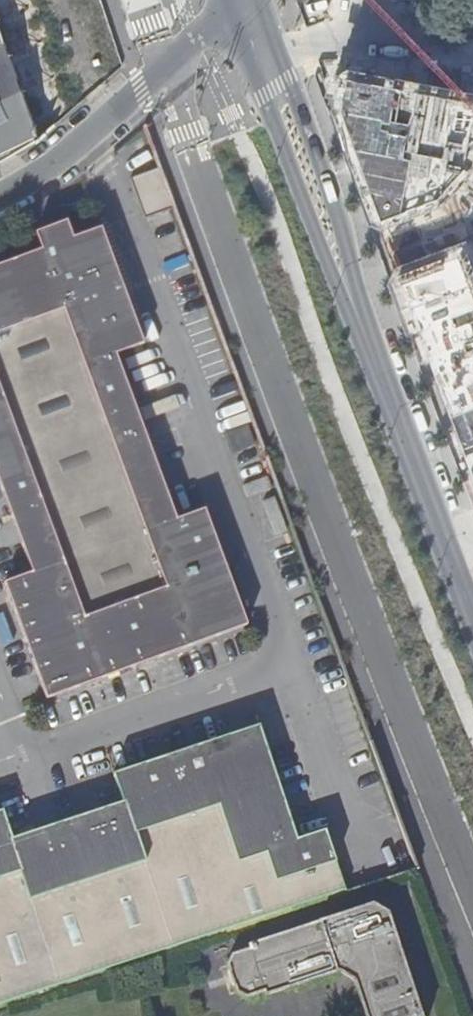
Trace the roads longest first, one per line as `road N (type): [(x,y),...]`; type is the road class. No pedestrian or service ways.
road 1 (secondary): [(472,612),(250,0)]
road 2 (unclassified): [(0,196),(67,157),(245,0)]
road 3 (unknown): [(268,0),(472,38)]

